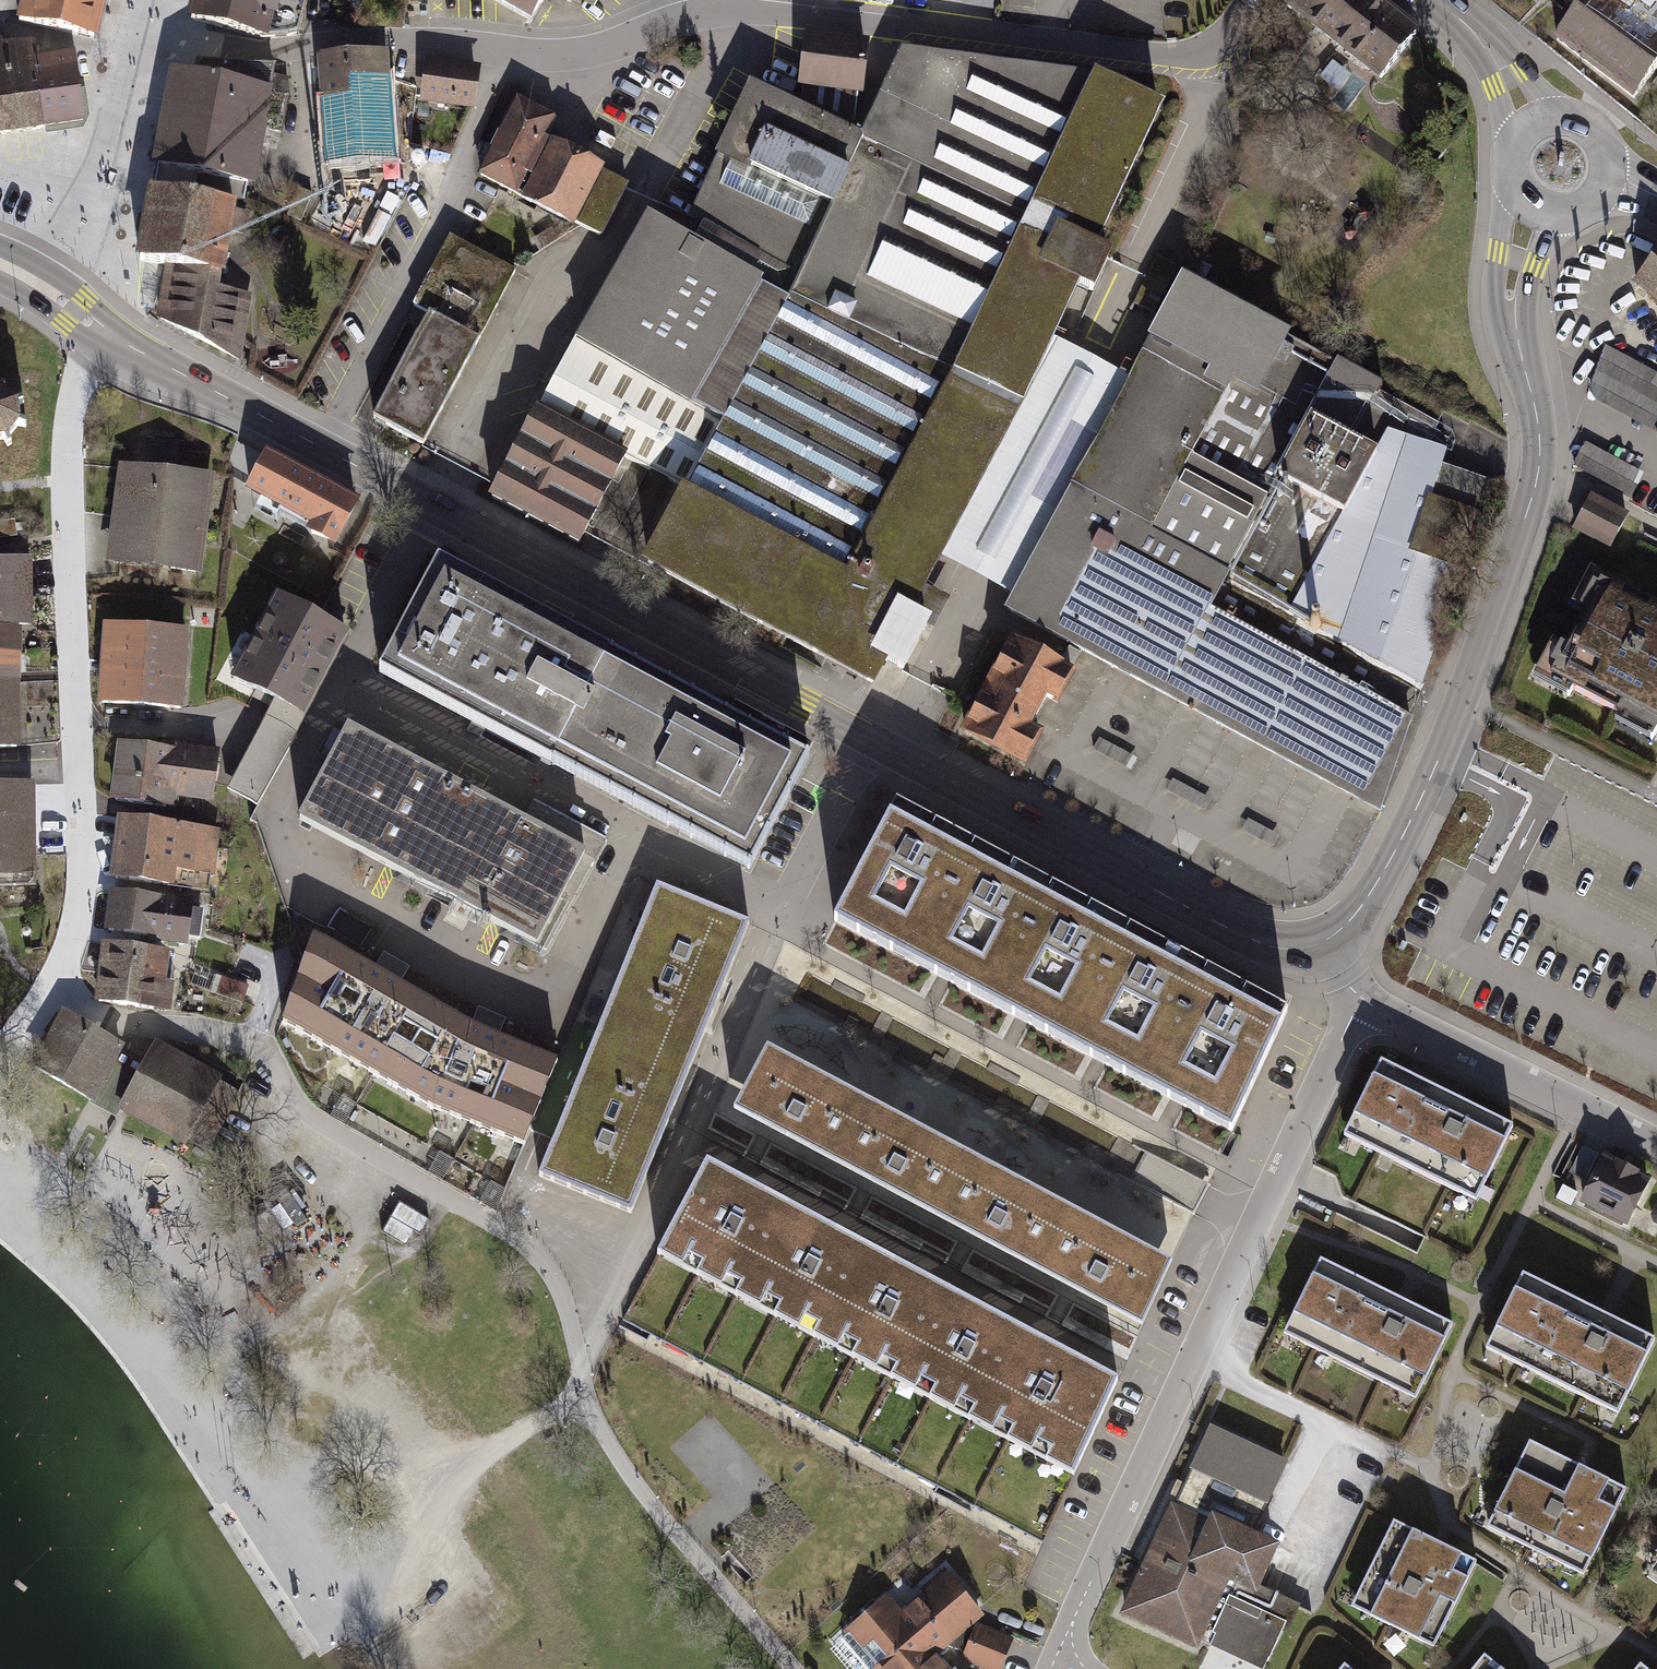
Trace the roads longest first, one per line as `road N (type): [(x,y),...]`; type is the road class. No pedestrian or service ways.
road 1 (secondary): [(1321,943),(1291,949),(1248,939),(107,337)]
road 2 (unclassified): [(789,1668),(676,1537),(605,1437),(564,1302),(528,1246),(307,1115),(246,1038),(93,1014),(48,993)]
road 3 (residential): [(1359,1003),(1058,1657)]
road 4 (secondary): [(1516,334),(1539,435),(1532,497),(1462,703),(1401,839),(1355,914),(1321,943)]
road 5 (residential): [(87,364),(71,410),(67,479),(81,893),(48,993)]
road 6 (track): [(387,1668),(89,1258),(0,1178)]
road 7 (residential): [(1255,0),(1211,44),(1162,55),(731,10)]
road 8 (residential): [(731,10),(558,56),(408,41),(298,48)]
road 9 (residential): [(1656,1147),(1359,1003)]
road 10 (residential): [(27,278),(103,155),(137,35)]
road 11 (residential): [(298,48),(201,48),(137,35)]
road 12 (secondary): [(1511,181),(1495,291),(1516,334)]
road 13 (secondary): [(1531,123),(1491,53),(1434,0)]
road 14 (secondary): [(1516,334),(1534,267),(1571,212)]
road 15 (secondary): [(1605,178),(1604,146),(1583,121),(1566,115),(1531,123)]

